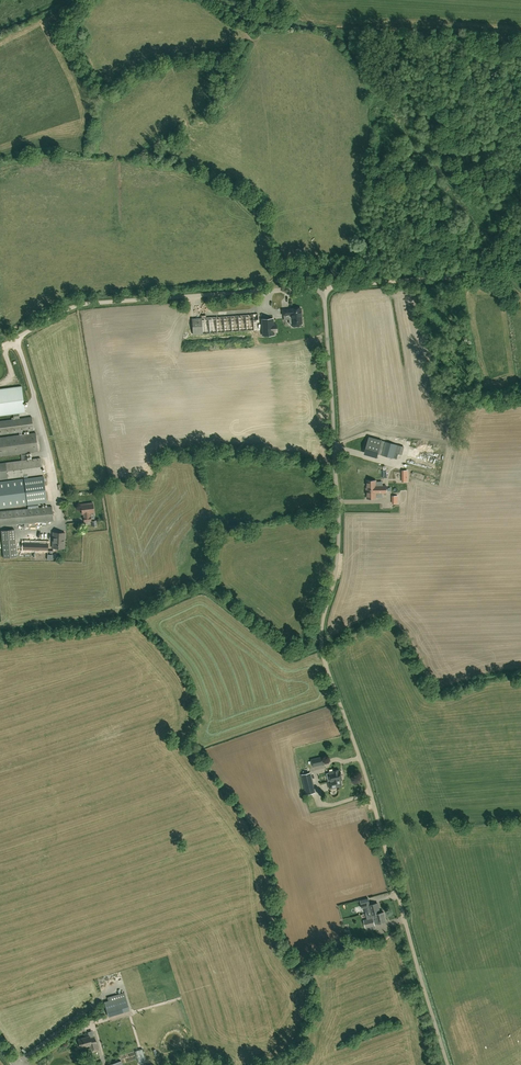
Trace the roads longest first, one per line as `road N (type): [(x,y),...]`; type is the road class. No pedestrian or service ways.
road 1 (unclassified): [(448,1064),(364,760),(324,657),(339,544),(324,287)]
road 2 (unclassified): [(4,345),(86,304),(324,287)]
road 3 (track): [(520,273),(324,287)]

